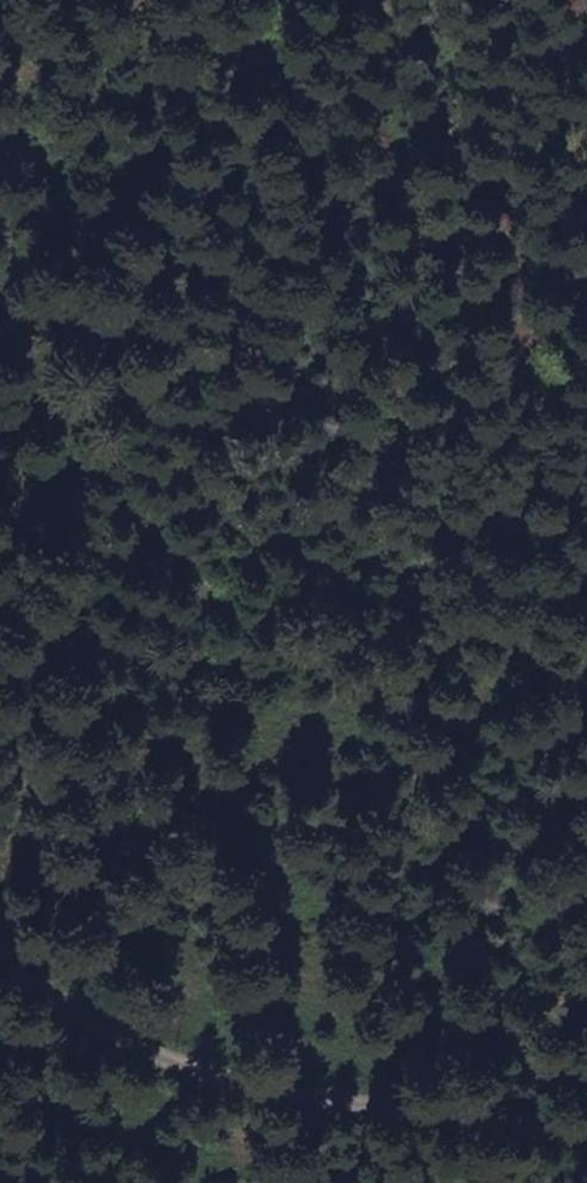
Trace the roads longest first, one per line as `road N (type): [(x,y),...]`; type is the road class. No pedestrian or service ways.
road 1 (unclassified): [(586,1147),(510,1143),(250,1100),(0,984)]

